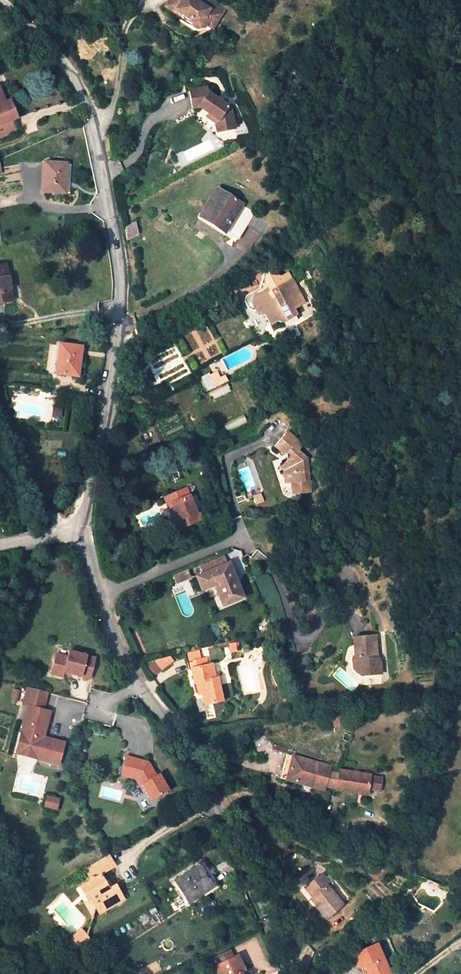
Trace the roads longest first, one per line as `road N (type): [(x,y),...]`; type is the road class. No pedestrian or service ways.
road 1 (residential): [(78,527),(122,339),(113,226),(102,158),(76,86),(0,3)]
road 2 (residential): [(297,973),(203,774),(129,666),(78,527)]

